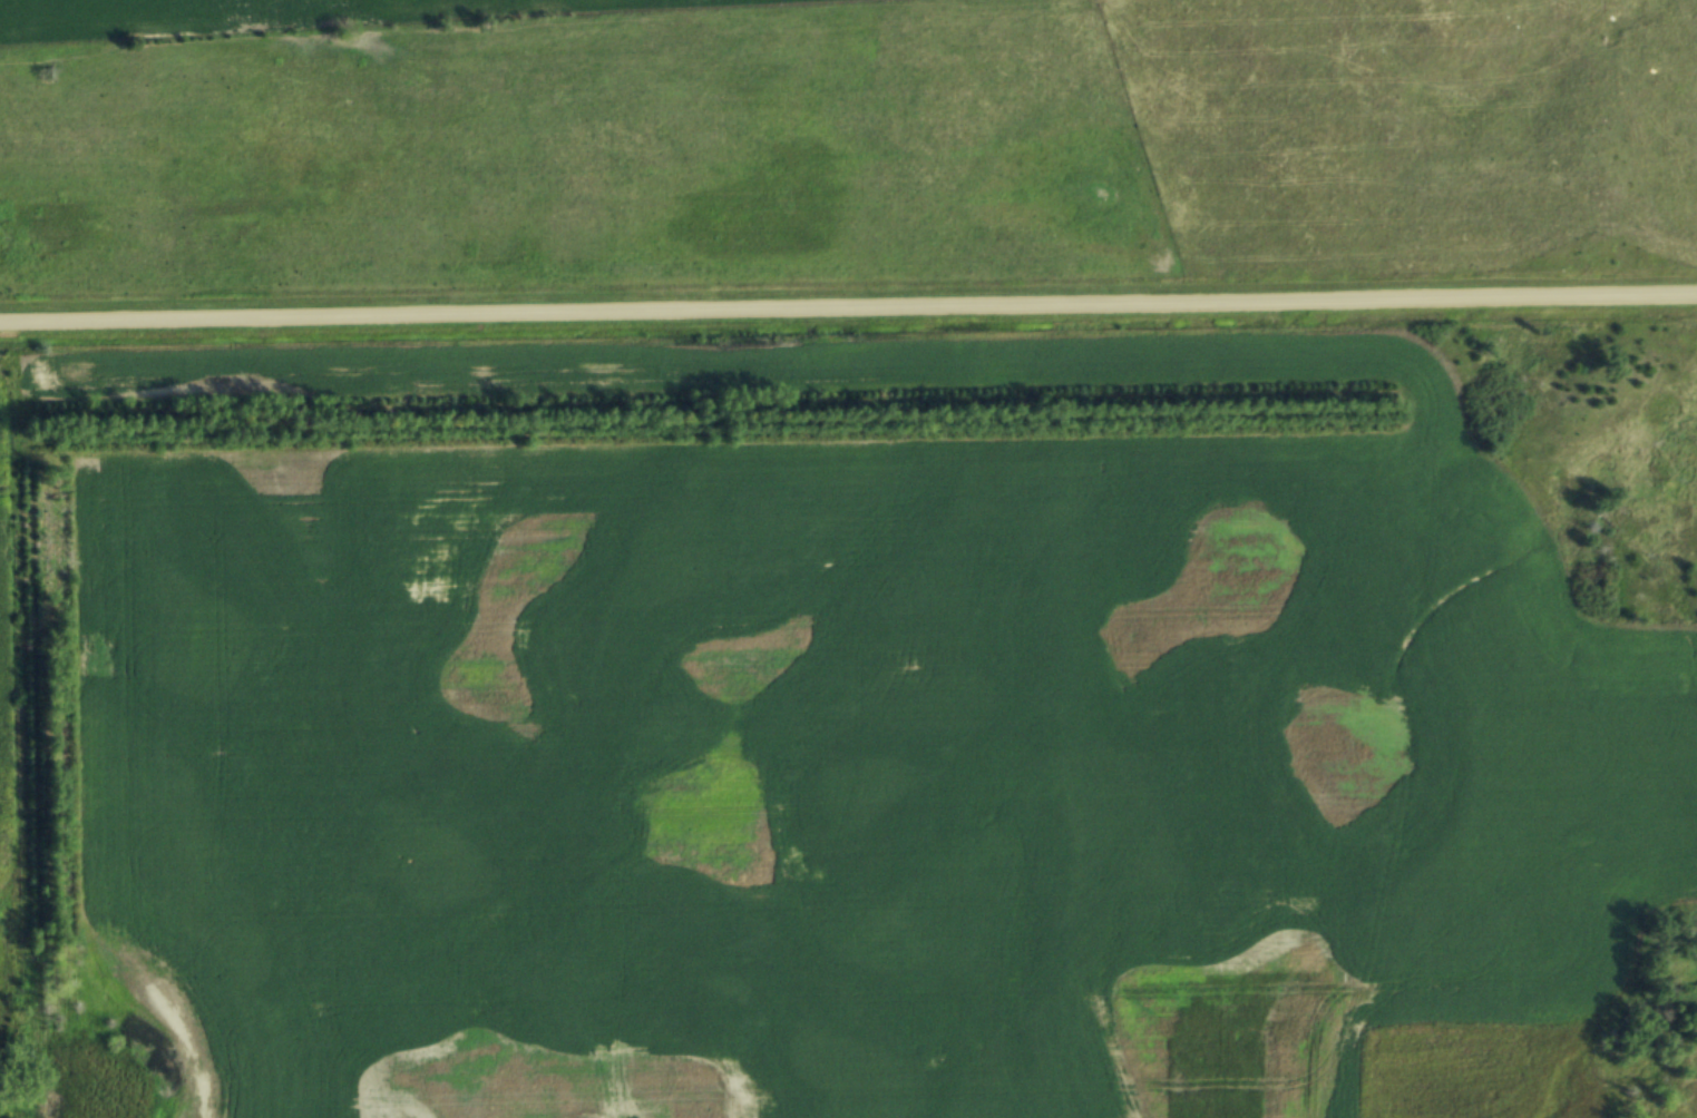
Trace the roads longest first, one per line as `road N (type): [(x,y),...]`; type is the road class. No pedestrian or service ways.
road 1 (residential): [(0,329),(1696,300)]

